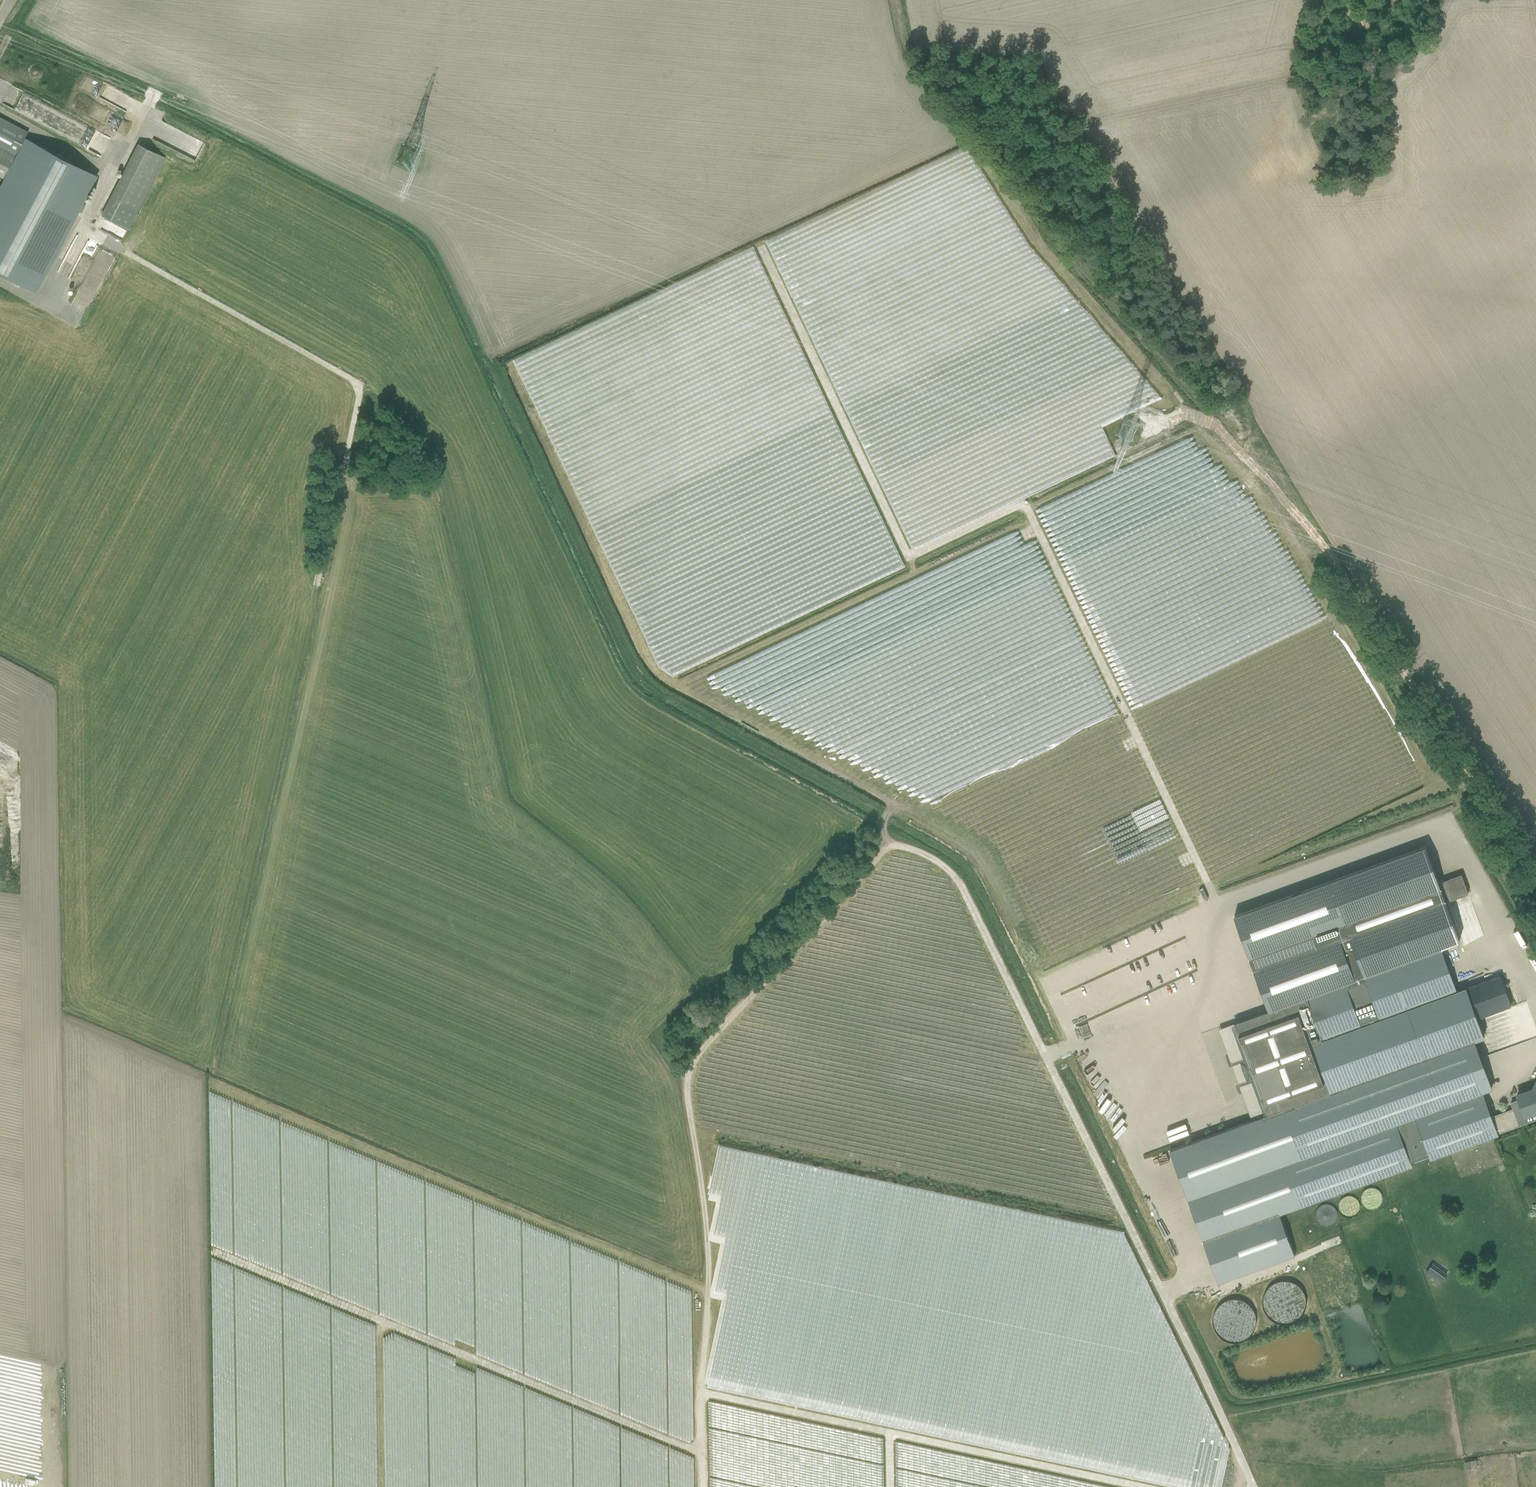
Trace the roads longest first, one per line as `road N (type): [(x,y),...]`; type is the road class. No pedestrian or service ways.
road 1 (track): [(1535,842),(911,63),(897,0)]

